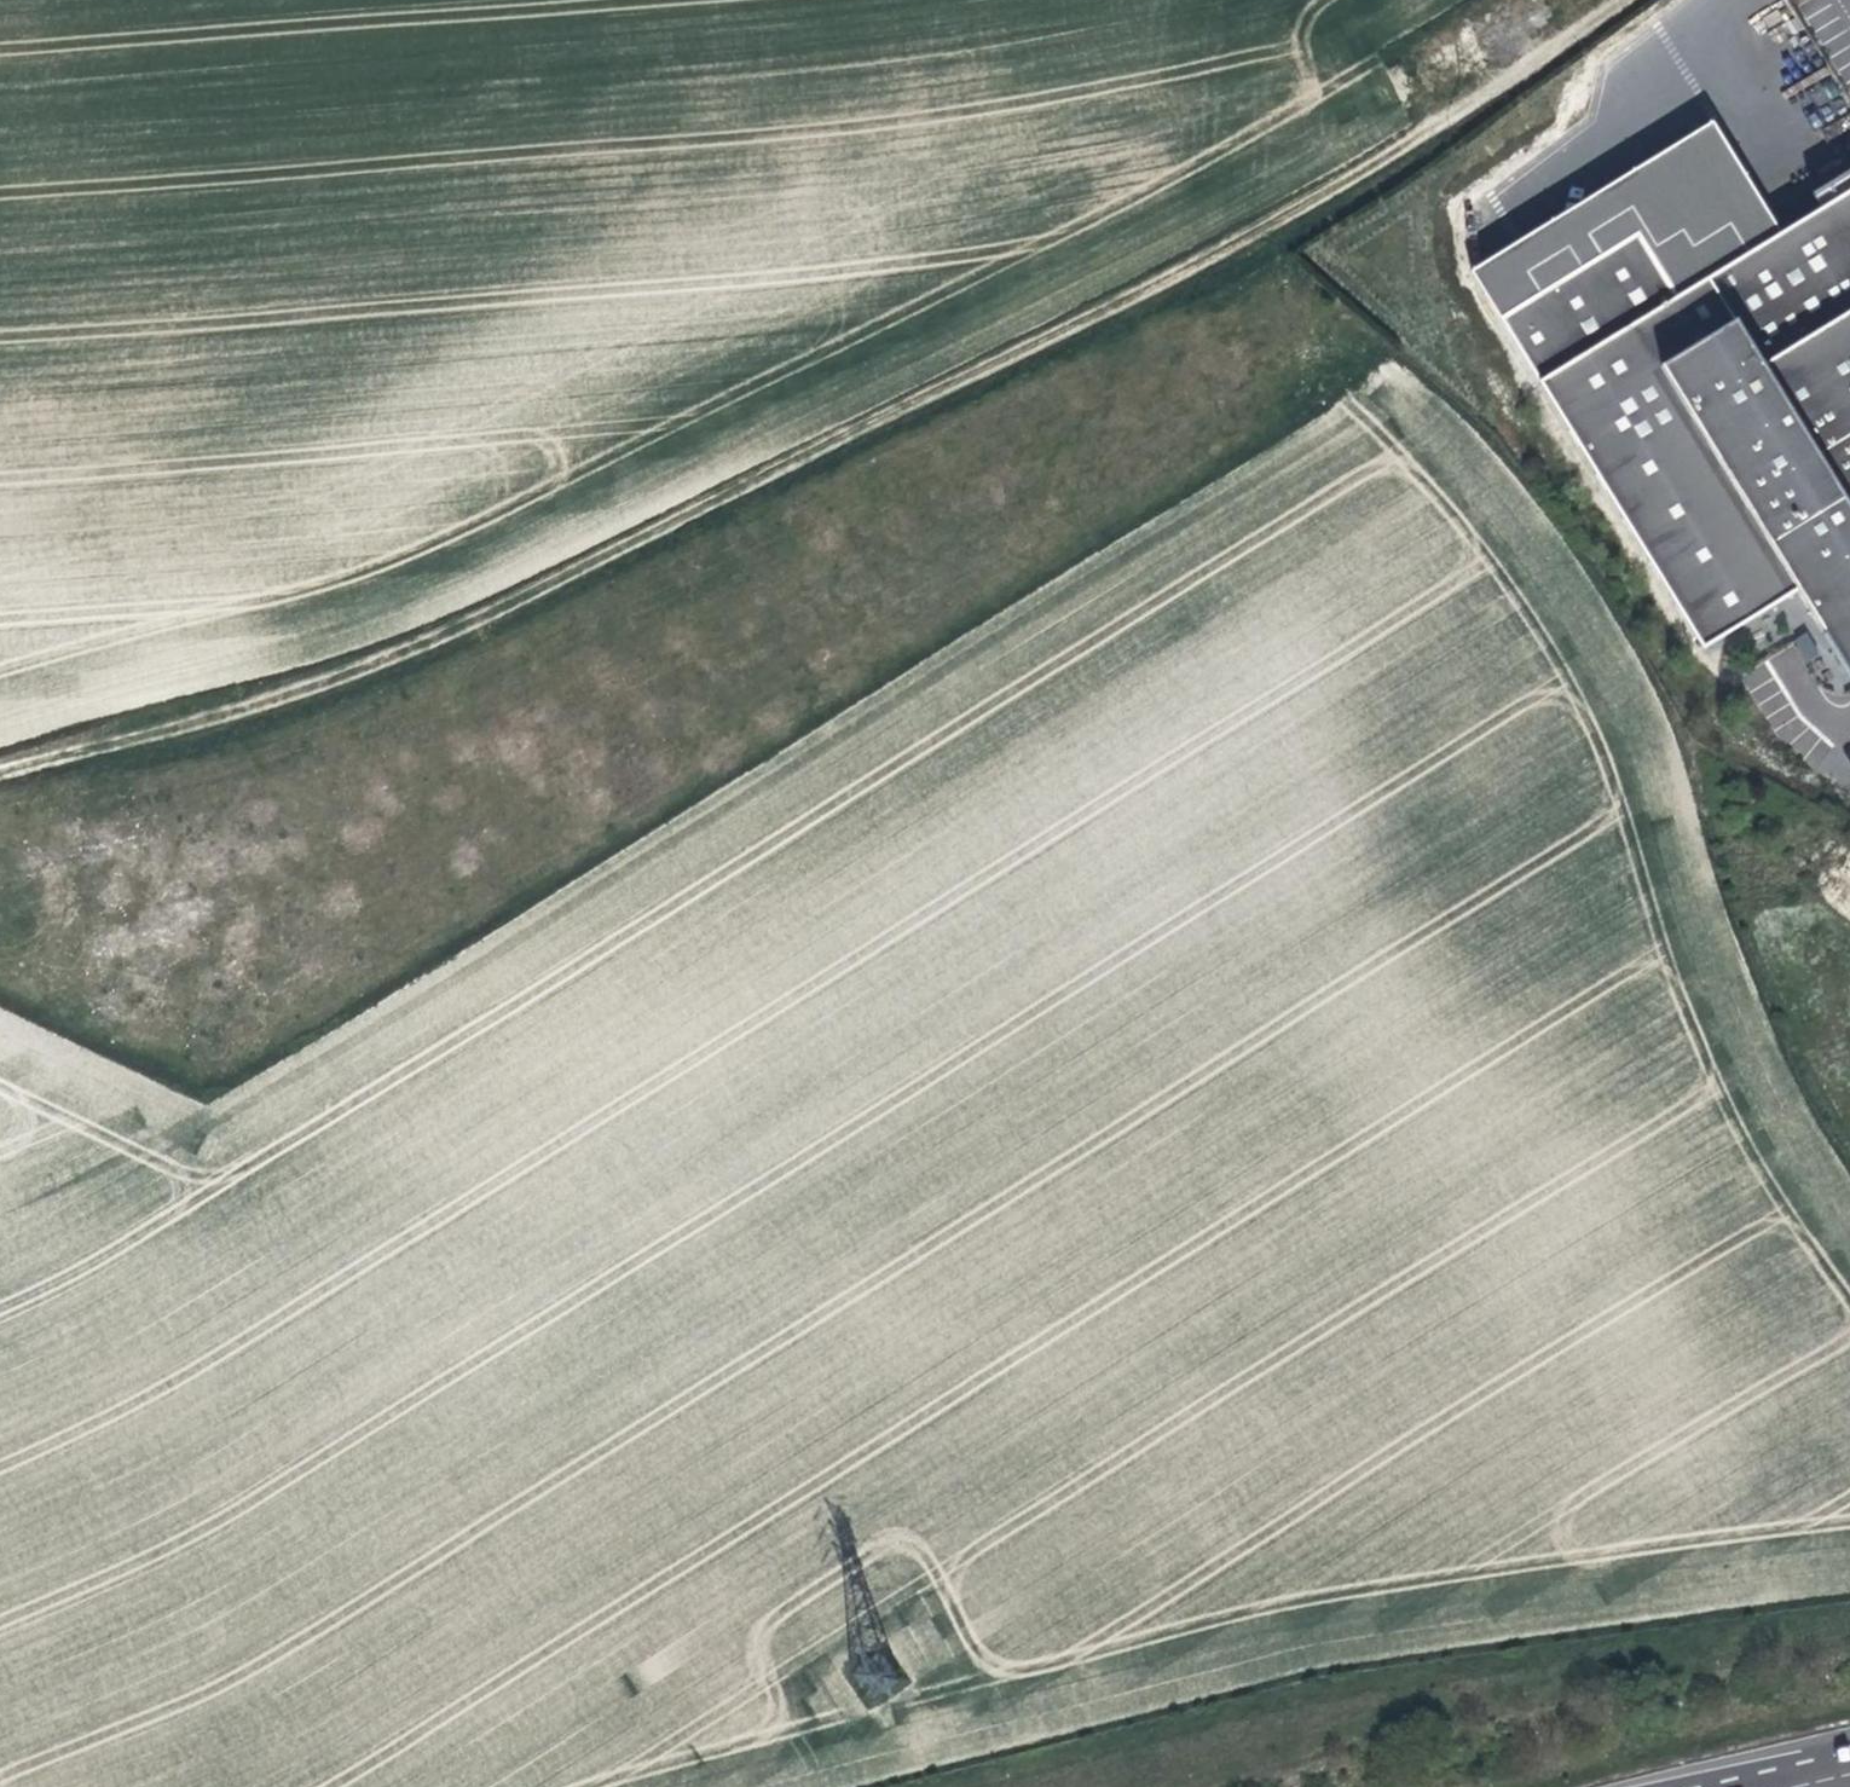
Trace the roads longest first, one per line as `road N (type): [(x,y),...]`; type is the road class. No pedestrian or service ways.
road 1 (track): [(1621,0),(1360,180),(491,608),(238,705),(0,773)]

